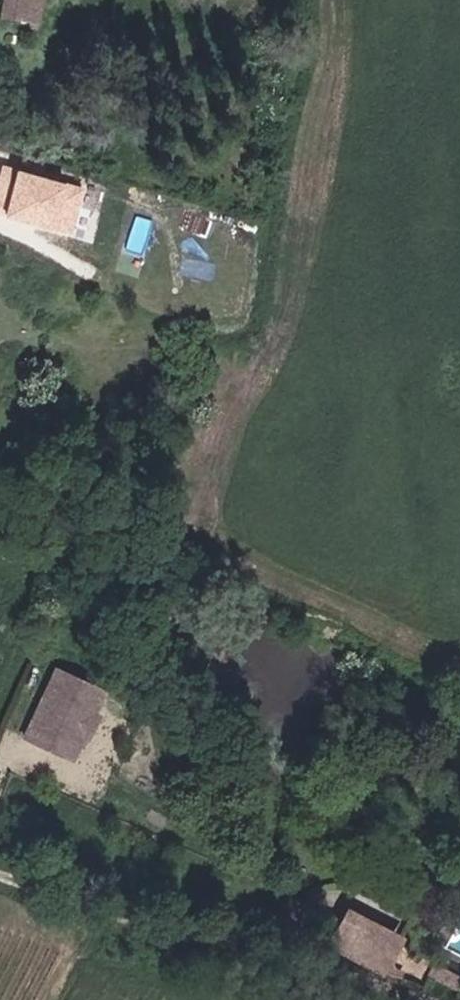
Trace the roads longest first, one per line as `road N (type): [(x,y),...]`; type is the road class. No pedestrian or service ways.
road 1 (track): [(0,872),(140,921),(265,949),(426,999)]

